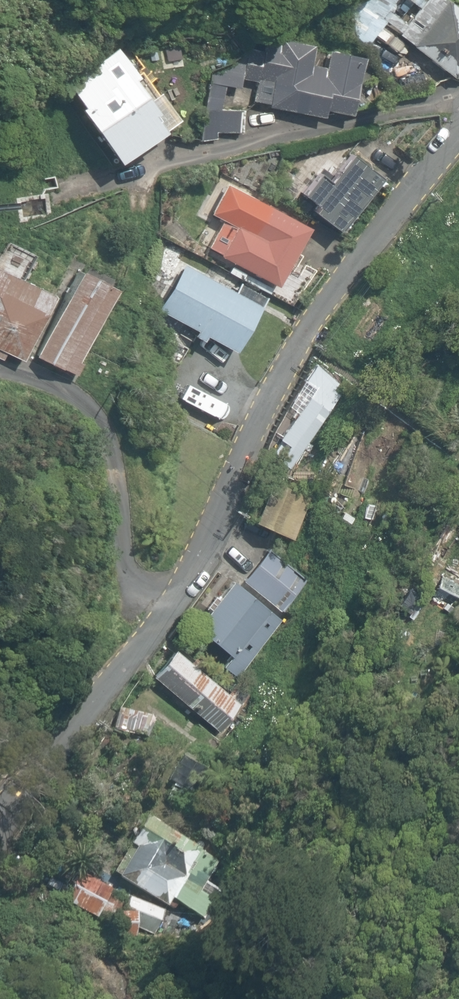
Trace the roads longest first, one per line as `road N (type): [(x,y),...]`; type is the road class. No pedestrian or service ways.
road 1 (residential): [(50,746),(175,599),(299,344),(458,135)]

